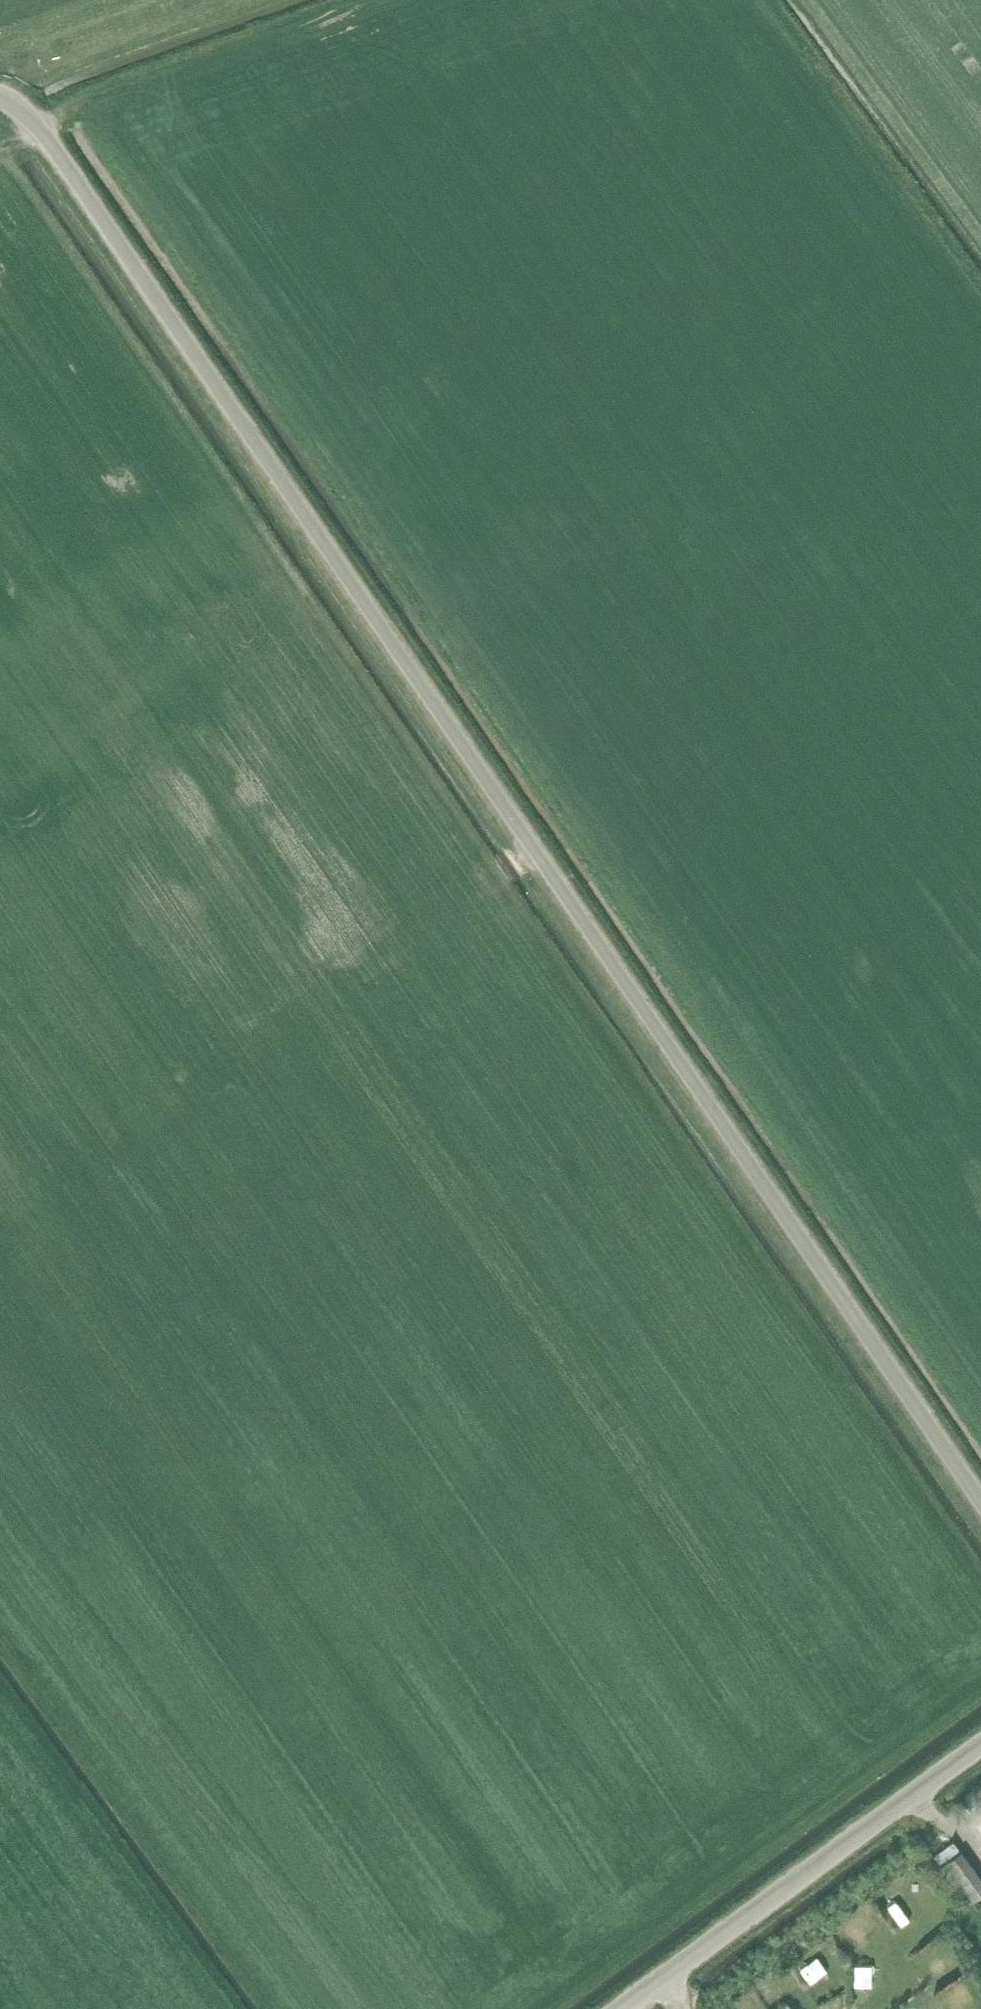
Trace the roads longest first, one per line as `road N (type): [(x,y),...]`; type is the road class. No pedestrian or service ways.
road 1 (unclassified): [(980,1503),(36,119),(0,98)]
road 2 (unclassified): [(619,2008),(980,1744)]

